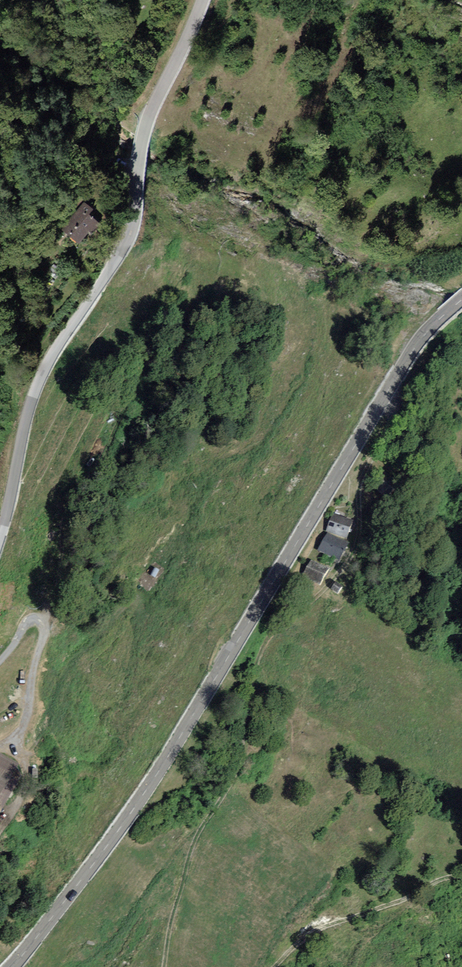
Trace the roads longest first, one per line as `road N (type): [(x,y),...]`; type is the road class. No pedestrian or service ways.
road 1 (tertiary): [(14,966),(155,780),(415,352),(461,303)]
road 2 (track): [(388,397),(395,409),(361,480),(351,556),(274,629),(255,664),(237,771),(190,853),(164,966)]
road 3 (unclassified): [(0,540),(34,392),(127,240),(144,131),(202,0)]
road 4 (track): [(276,966),(314,931),(461,875)]

